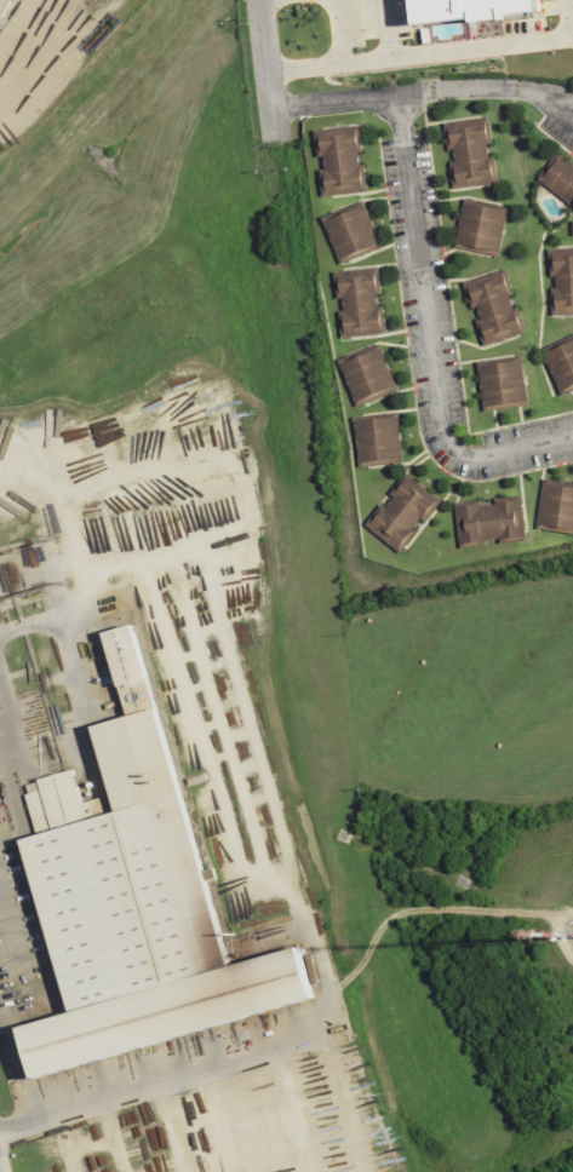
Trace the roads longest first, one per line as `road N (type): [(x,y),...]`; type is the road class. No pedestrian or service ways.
road 1 (residential): [(252,0),(265,110),(446,86),(572,97)]
road 2 (track): [(323,1016),(388,920),(402,914),(561,917),(572,956)]
road 3 (track): [(359,841),(443,874),(458,872),(476,890)]

